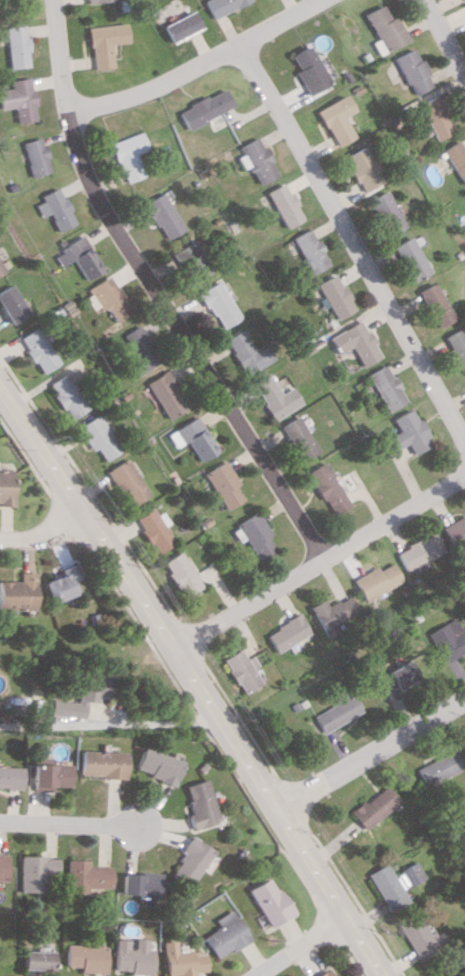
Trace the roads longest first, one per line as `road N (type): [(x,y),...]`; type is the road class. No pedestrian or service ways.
road 1 (secondary): [(380,975),(176,649),(0,392)]
road 2 (residential): [(321,560),(98,205),(66,110),(52,0)]
road 3 (residential): [(464,441),(236,47)]
road 4 (residential): [(464,476),(176,649)]
road 5 (residential): [(320,0),(153,87),(66,110)]
road 6 (residential): [(464,696),(275,807)]
road 7 (residential): [(0,823),(145,827)]

